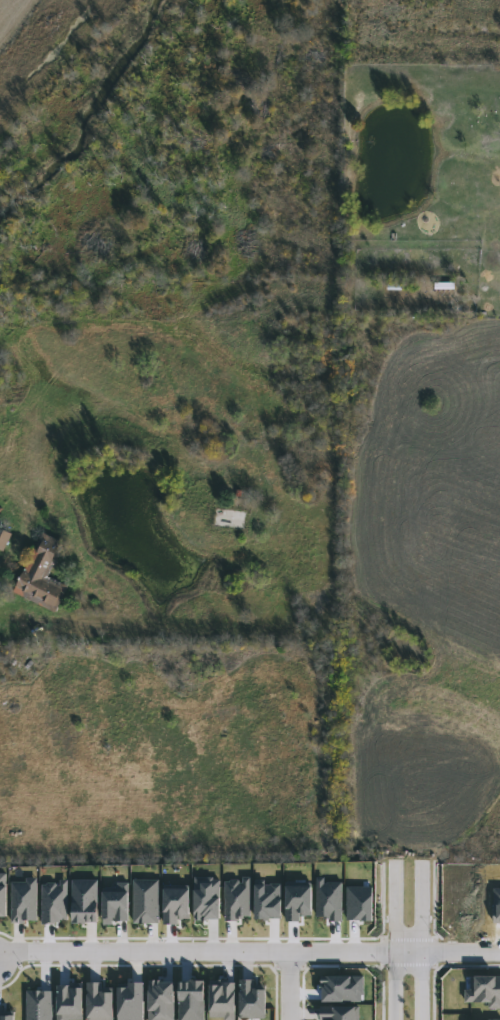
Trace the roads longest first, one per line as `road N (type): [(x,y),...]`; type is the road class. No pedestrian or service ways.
road 1 (residential): [(499,952),(29,949),(0,958)]

